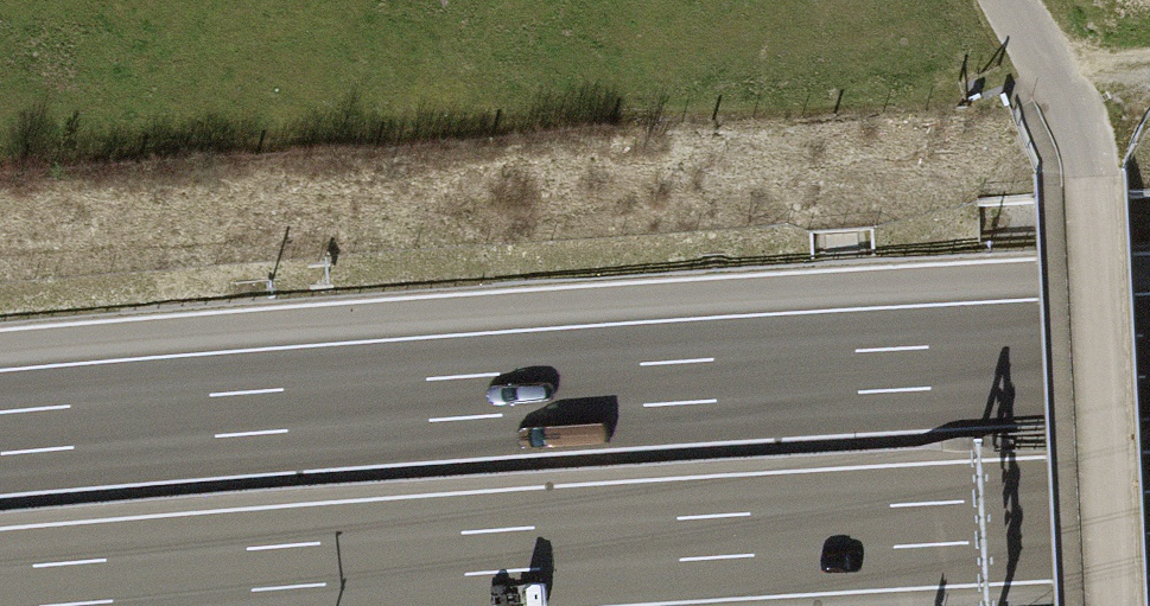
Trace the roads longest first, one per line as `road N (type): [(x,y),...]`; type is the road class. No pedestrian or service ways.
road 1 (motorway): [(0,592),(1149,514)]
road 2 (motorway): [(1149,357),(0,434)]
road 3 (unclassified): [(1095,176),(1116,605)]
road 4 (unclassified): [(1095,176),(1083,127),(1009,0)]

